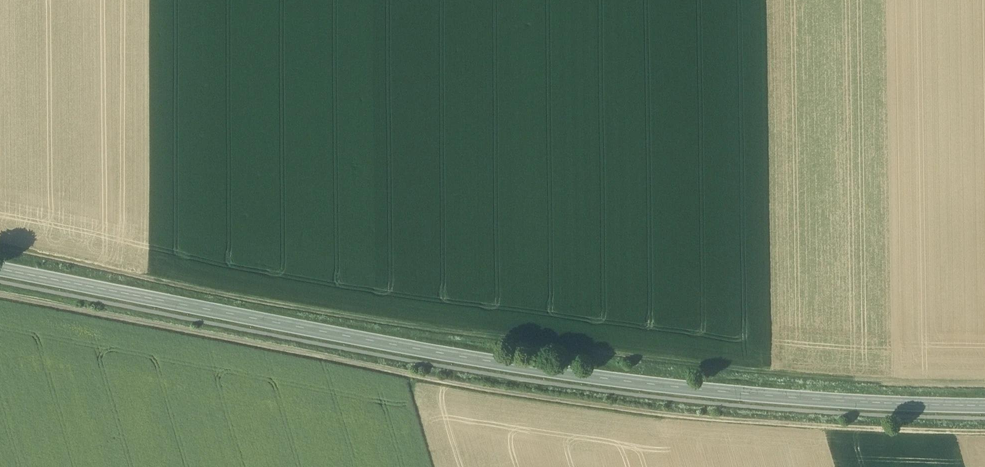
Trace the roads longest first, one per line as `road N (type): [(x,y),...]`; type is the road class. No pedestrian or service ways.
road 1 (secondary): [(984,409),(775,399),(521,368),(0,270)]
road 2 (track): [(0,296),(655,413),(984,428)]

